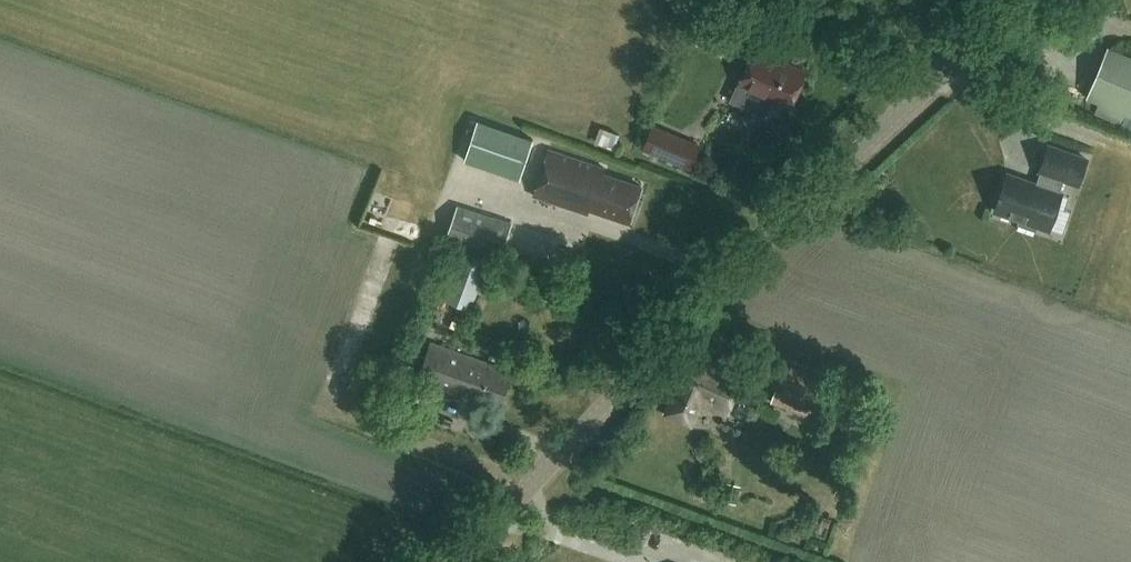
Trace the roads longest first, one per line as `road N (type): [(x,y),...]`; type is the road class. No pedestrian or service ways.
road 1 (tertiary): [(457,561),(742,262),(1023,0)]

